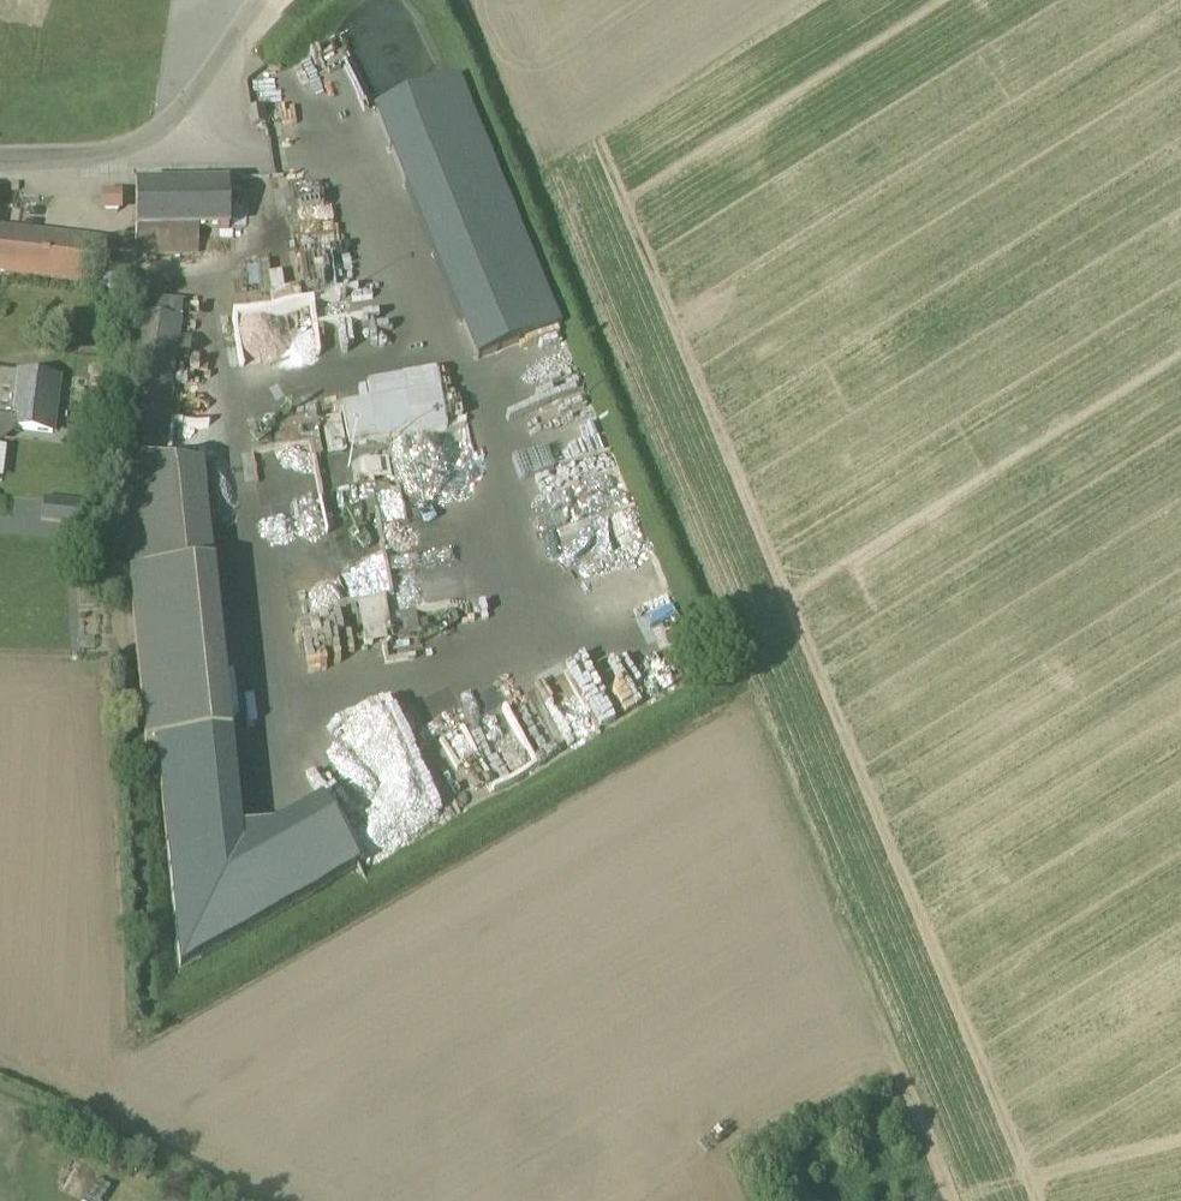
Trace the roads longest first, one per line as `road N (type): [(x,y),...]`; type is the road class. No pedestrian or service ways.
road 1 (track): [(470,0),(950,1200)]
road 2 (unclassified): [(0,156),(98,157),(135,146),(170,123),(263,0)]
road 3 (track): [(290,1200),(0,1083)]

